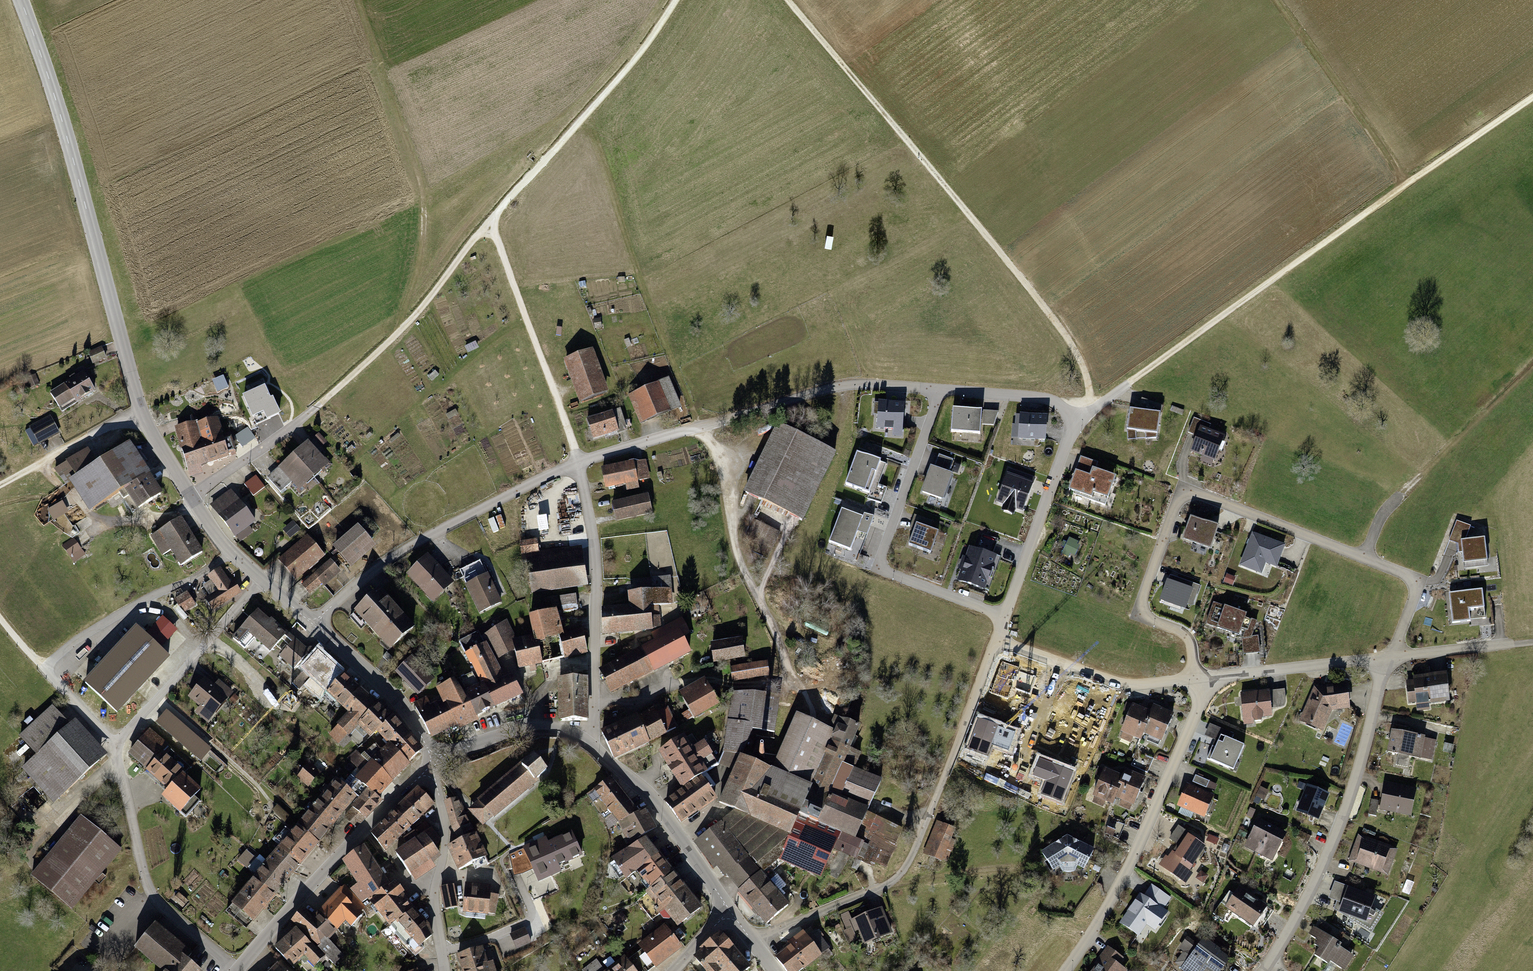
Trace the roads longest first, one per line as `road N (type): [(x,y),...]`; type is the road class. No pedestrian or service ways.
road 1 (residential): [(1194,677),(1188,638),(1137,615),(1182,487),(1410,577),(1415,592),(1389,657)]
road 2 (track): [(1532,97),(1075,420)]
road 3 (track): [(675,0),(638,56),(399,333),(315,409)]
road 4 (tertiary): [(192,498),(141,412),(67,139),(20,0)]
road 5 (track): [(789,0),(1065,335),(1093,409)]
road 6 (residential): [(939,390),(847,383),(580,464)]
road 7 (residential): [(1004,616),(1075,420),(1043,397),(939,390)]
road 8 (track): [(358,0),(424,203),(403,328)]
road 9 (residential): [(1213,675),(1127,875),(1063,970)]
road 10 (residential): [(1270,965),(1330,849),(1389,657)]
road 11 (track): [(581,119),(699,426)]
road 12 (residential): [(939,390),(877,568),(1004,616)]
road 13 (residential): [(580,464),(418,539),(366,572),(316,628)]
road 14 (residential): [(594,747),(597,577),(580,464)]
road 15 (tertiary): [(236,970),(330,862),(428,769)]
road 16 (residential): [(877,888),(915,848),(995,640)]
road 17 (residential): [(115,746),(148,885),(236,970)]
road 18 (residential): [(489,221),(580,464)]
road 19 (residential): [(115,746),(261,578)]
road 20 (residential): [(230,553),(73,642),(44,669)]
road 21 (tertiary): [(730,911),(657,804),(594,747)]
road 22 (residential): [(995,640),(1125,685),(1194,677)]
road 23 (residential): [(444,970),(434,887),(444,829),(428,769)]
road 24 (residential): [(1213,675),(1389,657)]
road 25 (tertiary): [(435,755),(401,701),(316,628)]
road 26 (tertiary): [(594,747),(559,729),(526,728),(435,755)]
road 27 (track): [(0,486),(141,412)]
road 28 (residential): [(315,409),(192,498)]
road 29 (residential): [(754,944),(877,888)]
road 30 (residential): [(1389,657),(1514,644)]

